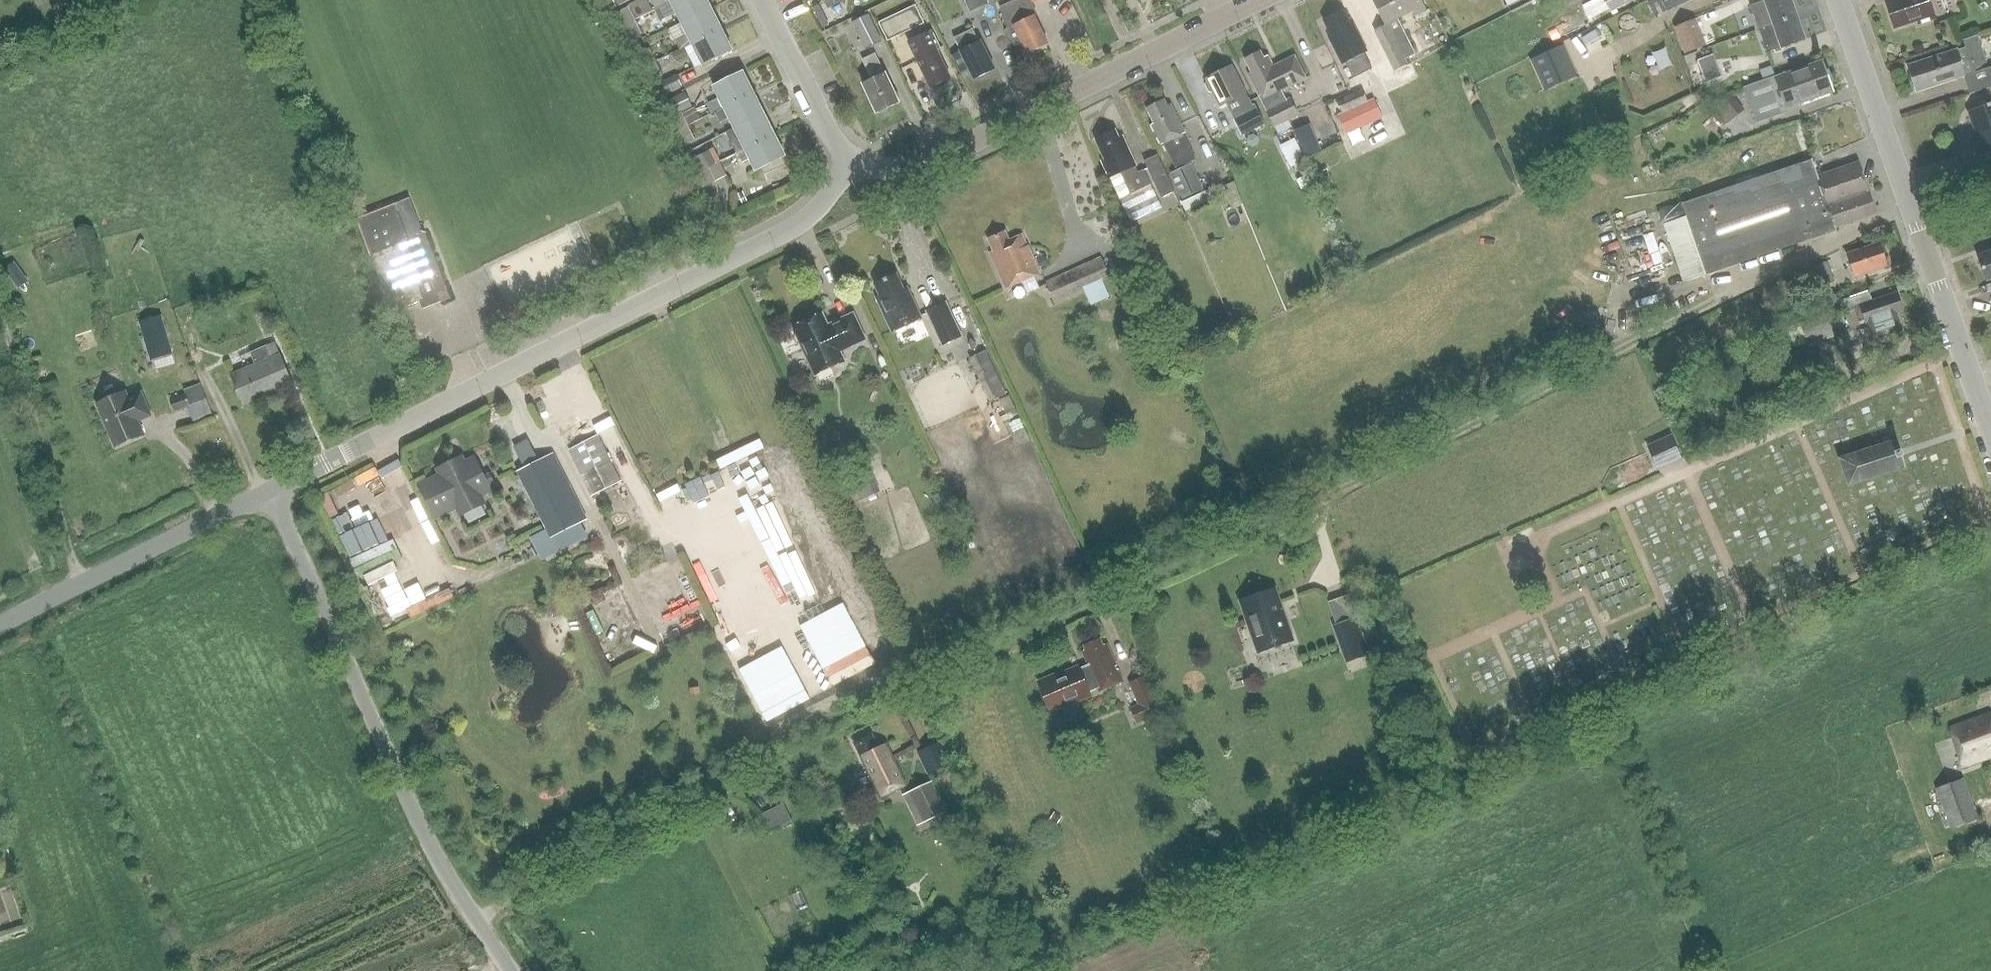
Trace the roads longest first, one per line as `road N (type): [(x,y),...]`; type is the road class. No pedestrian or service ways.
road 1 (unclassified): [(271,493),(792,228),(826,201),(853,161)]
road 2 (unclassified): [(507,970),(463,909),(386,758),(271,493)]
road 3 (tertiary): [(1990,444),(1837,0)]
road 4 (unclassified): [(853,161),(889,170),(942,160),(1259,0)]
road 5 (unclassified): [(0,628),(271,493)]
road 6 (track): [(79,585),(0,324)]
road 7 (residential): [(853,161),(824,125),(762,0)]

